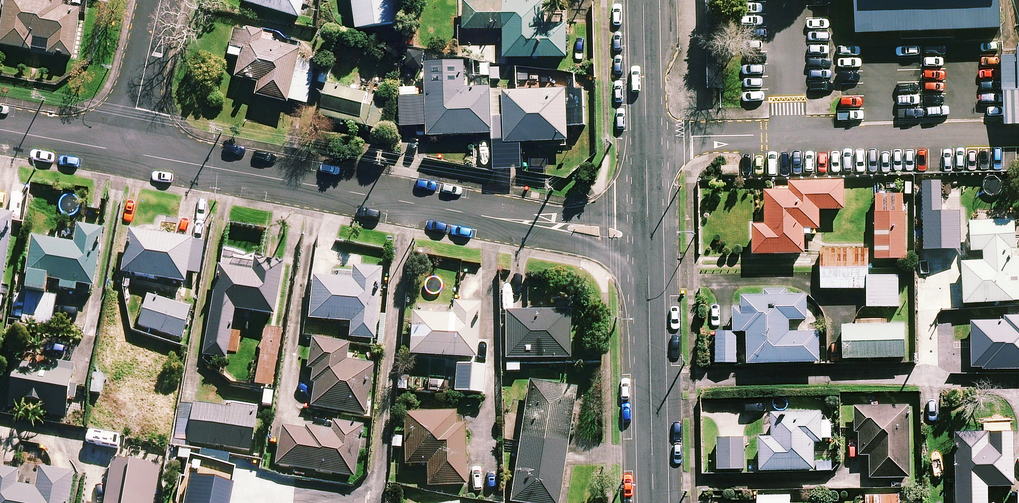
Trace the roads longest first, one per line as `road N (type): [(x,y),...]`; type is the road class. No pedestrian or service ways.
road 1 (residential): [(126,152),(647,237)]
road 2 (tertiary): [(647,237),(653,502)]
road 3 (tertiary): [(643,0),(647,237)]
road 4 (residential): [(126,152),(160,0)]
road 5 (residential): [(0,129),(126,152)]

